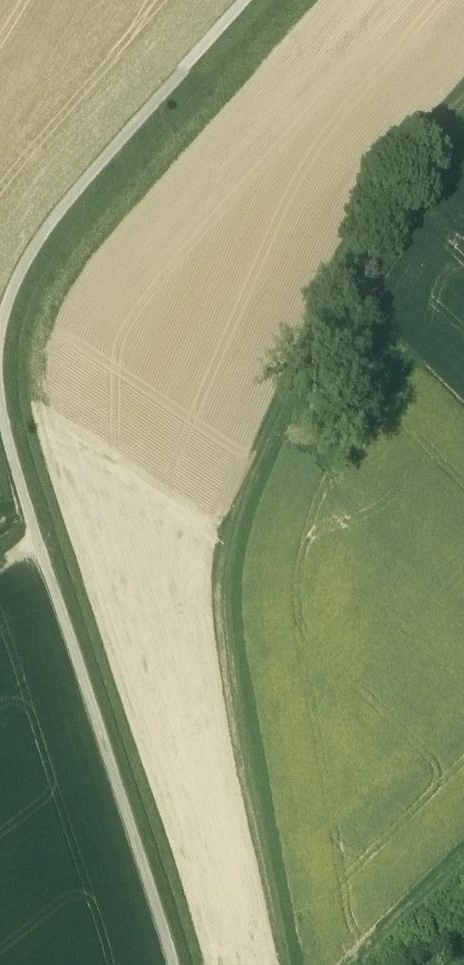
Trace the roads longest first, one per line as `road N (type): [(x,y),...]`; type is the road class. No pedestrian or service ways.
road 1 (track): [(179,964),(36,529),(11,440),(3,361),(24,288),(68,222),(267,0)]
road 2 (track): [(463,132),(424,173),(398,221),(377,279),(261,500),(234,600),(259,783),(297,964)]

